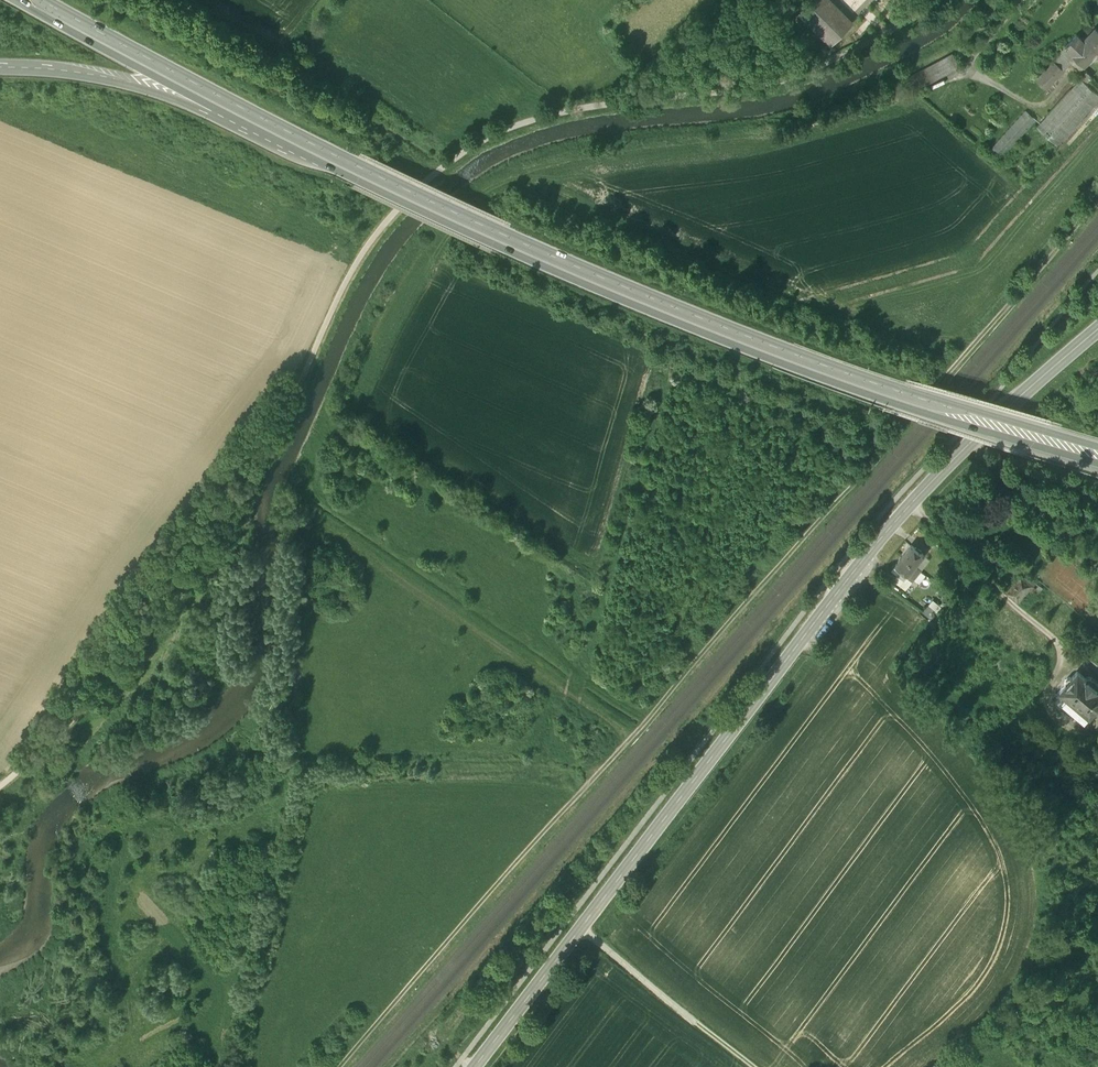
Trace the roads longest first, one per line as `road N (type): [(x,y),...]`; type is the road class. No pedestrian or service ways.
road 1 (track): [(937,0),(781,81),(561,112),(514,125),(438,170),(358,261),(258,474),(189,579),(133,658),(0,787)]
road 2 (track): [(335,1066),(632,738),(1097,198)]
road 3 (secondary): [(474,1066),(892,524),(969,442),(1097,329)]
road 4 (trunk): [(1037,433),(805,356),(567,261),(247,109)]
road 5 (track): [(632,738),(297,511)]
road 6 (trunk): [(0,63),(94,71),(247,109)]
road 7 (trunk): [(247,109),(49,0)]
road 8 (track): [(1073,74),(1036,107),(968,70),(1022,0)]

